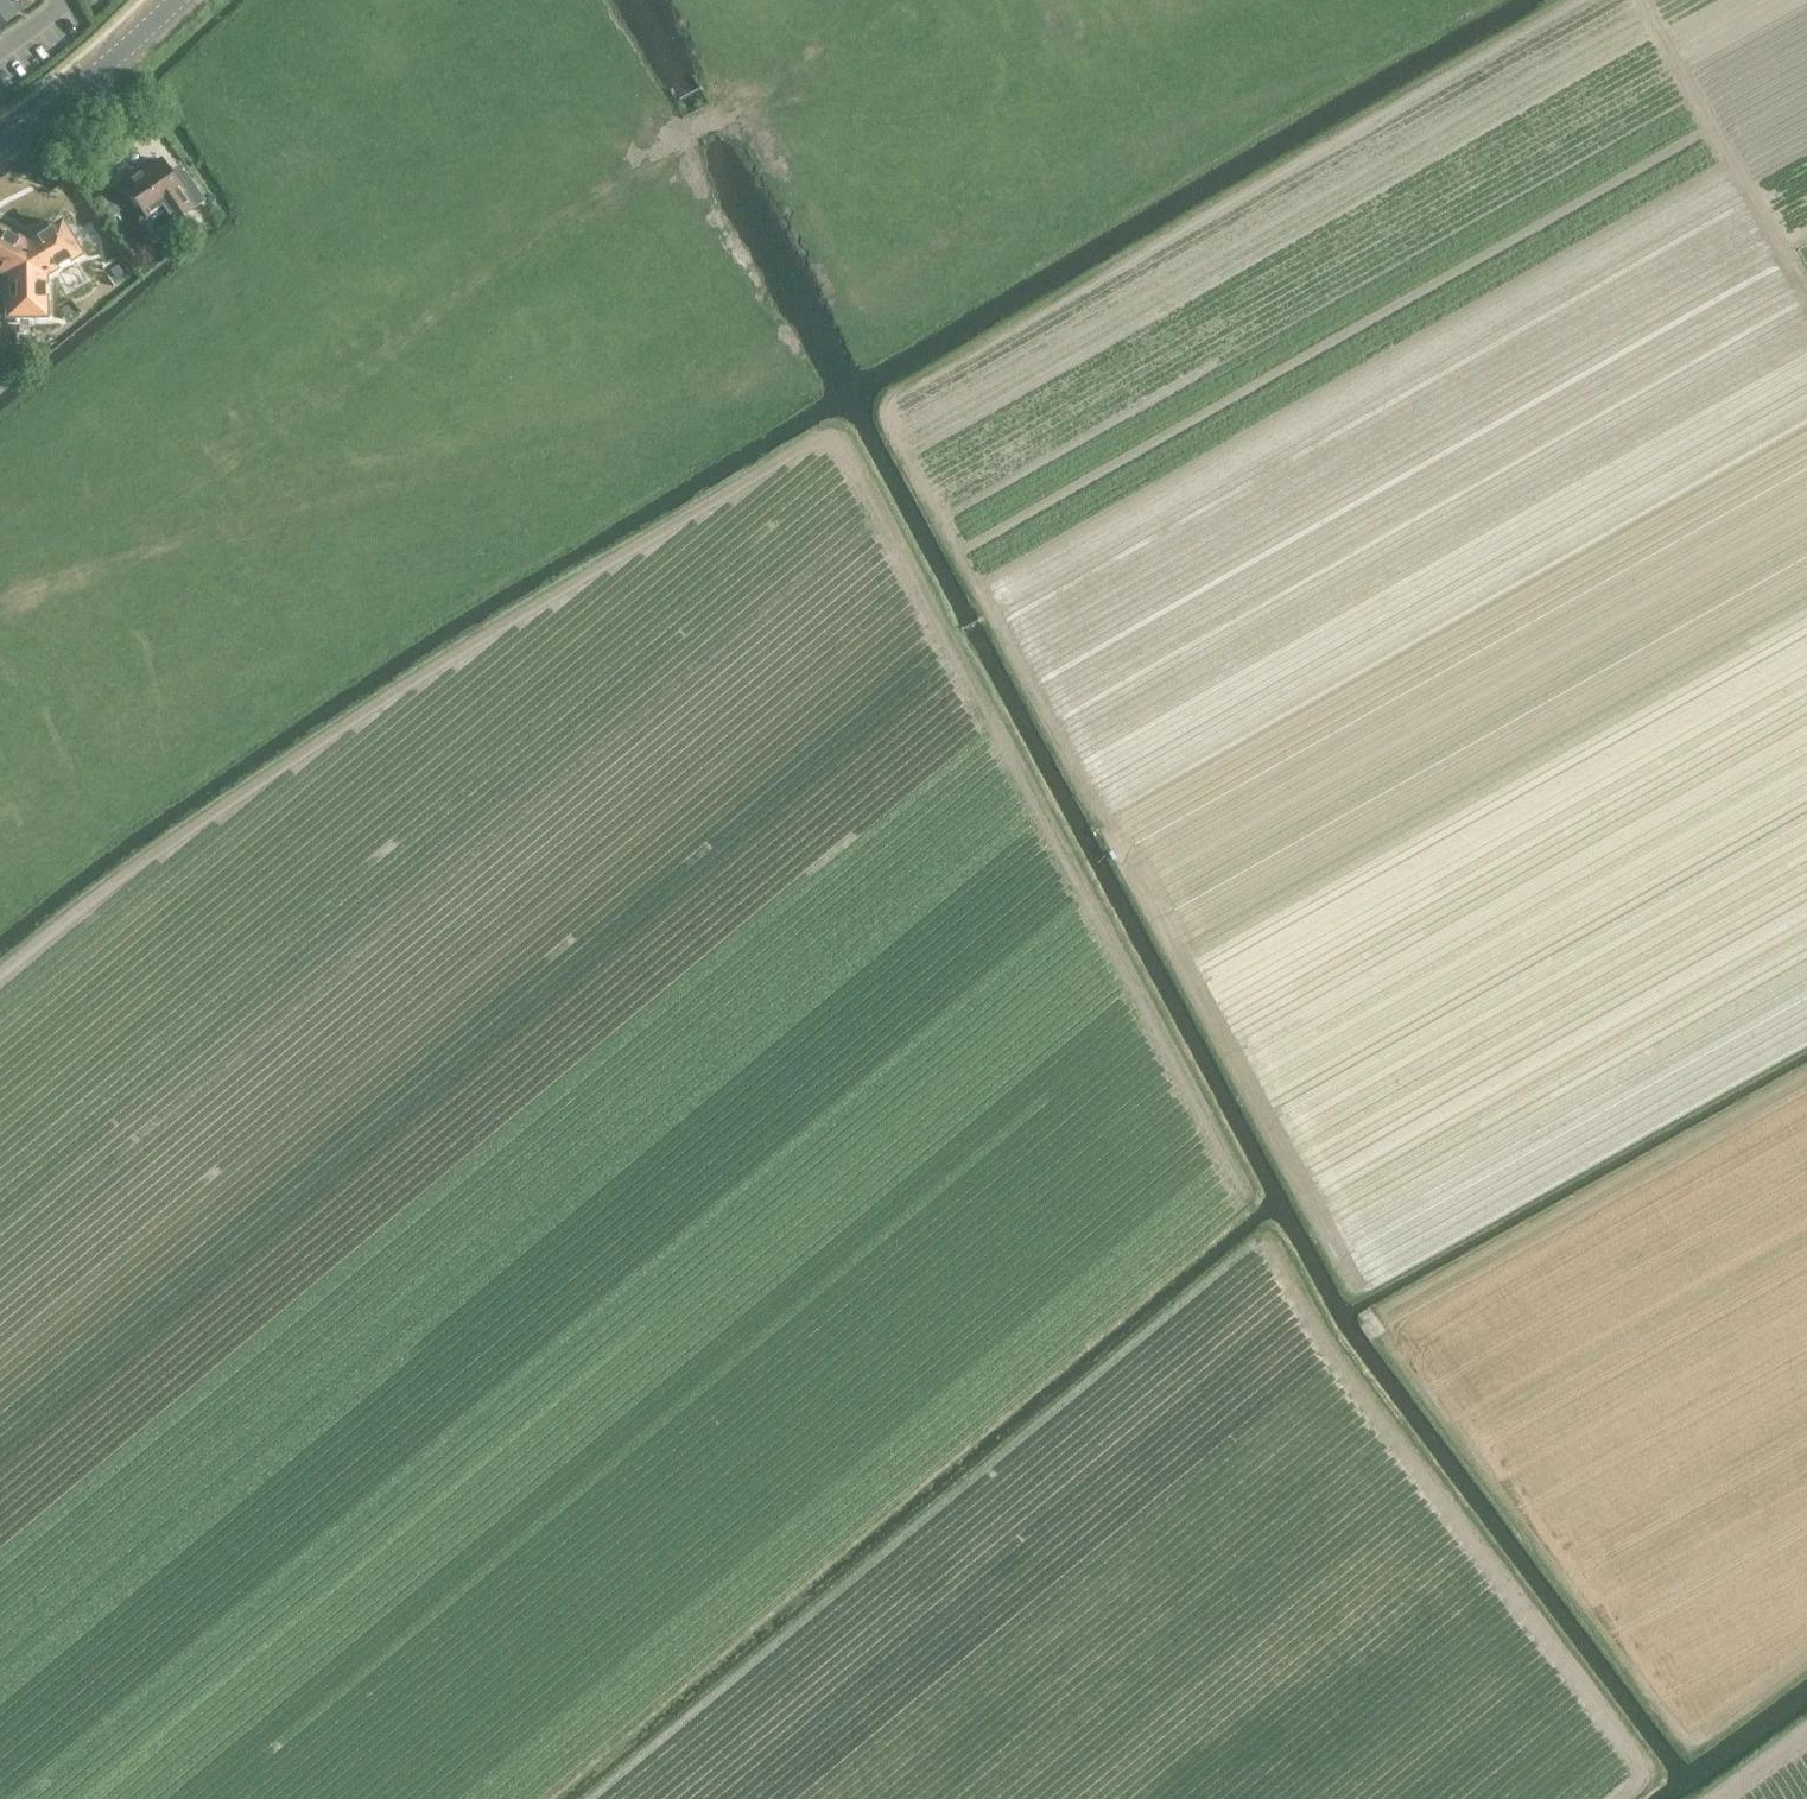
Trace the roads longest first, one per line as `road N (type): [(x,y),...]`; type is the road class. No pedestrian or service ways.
road 1 (track): [(1026,1798),(1423,1471),(1654,1768)]
road 2 (secondary): [(0,144),(60,105),(183,0)]

